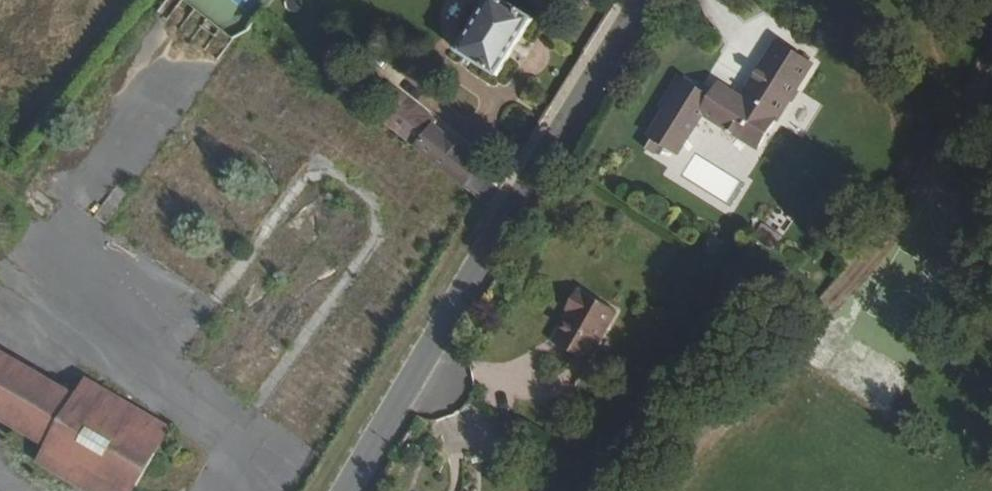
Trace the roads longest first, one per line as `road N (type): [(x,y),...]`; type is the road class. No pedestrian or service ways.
road 1 (primary): [(345,490),(650,0)]

